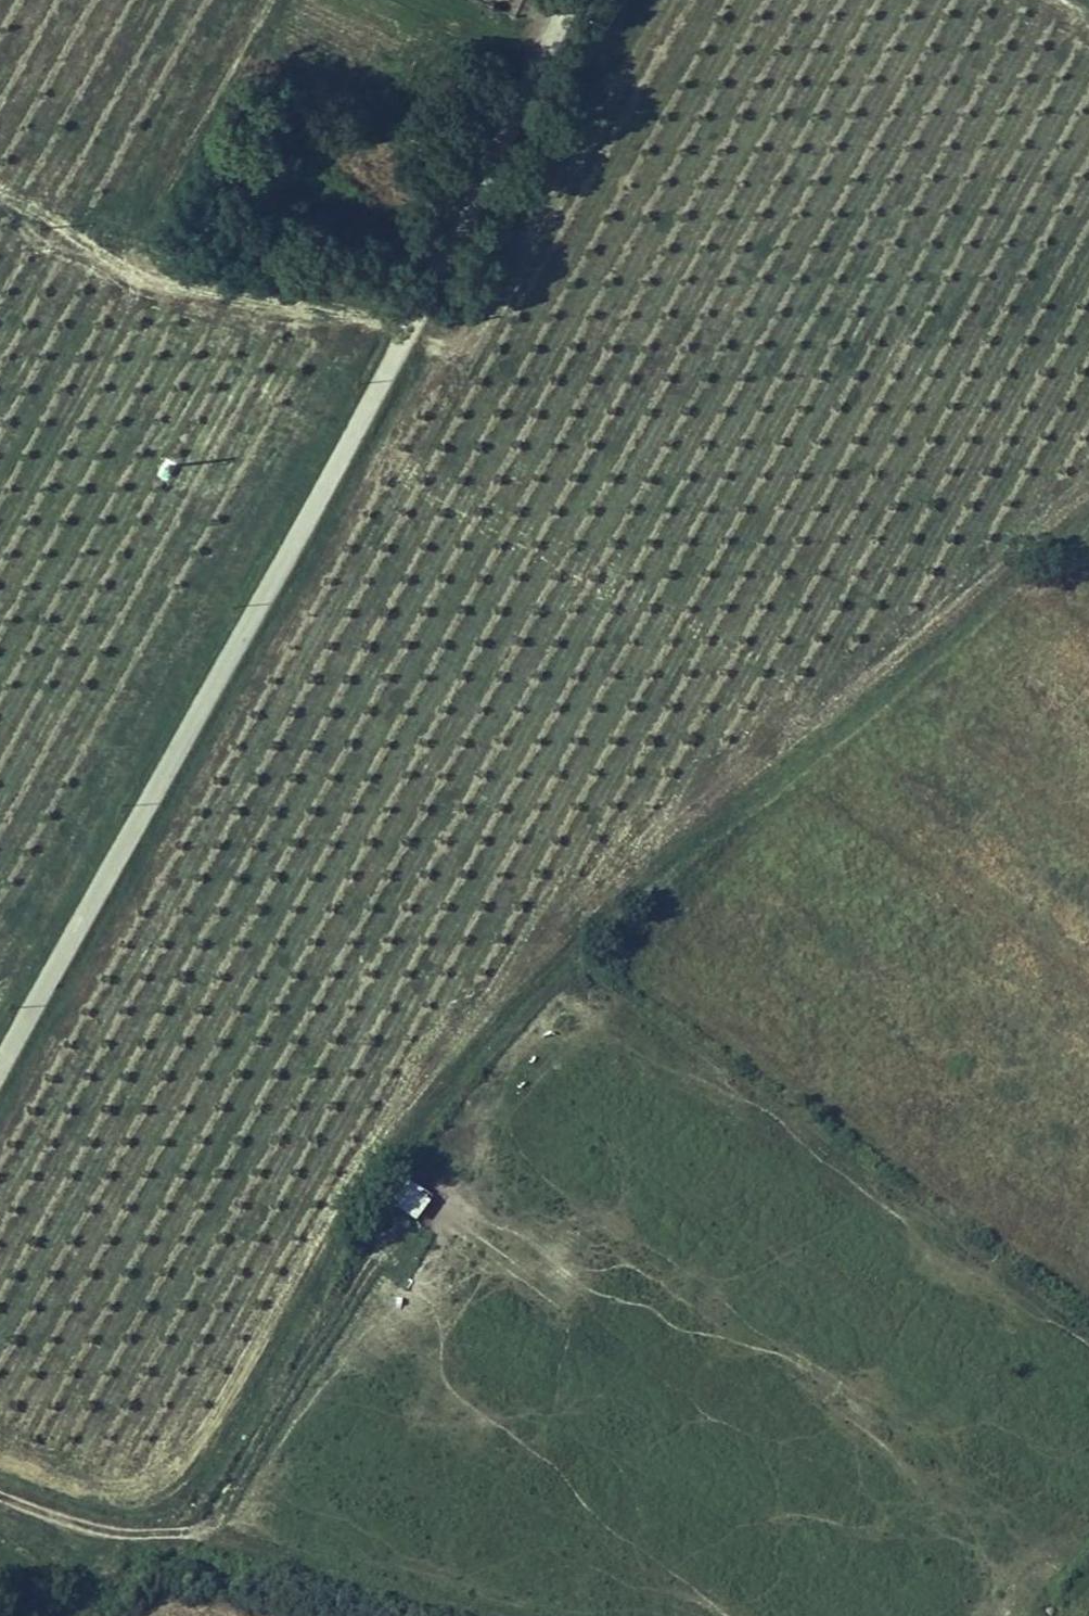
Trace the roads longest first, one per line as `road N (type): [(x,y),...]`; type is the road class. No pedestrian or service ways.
road 1 (track): [(0,1465),(227,1510),(675,869),(1088,512)]
road 2 (unclassified): [(564,0),(439,253),(0,1051)]

